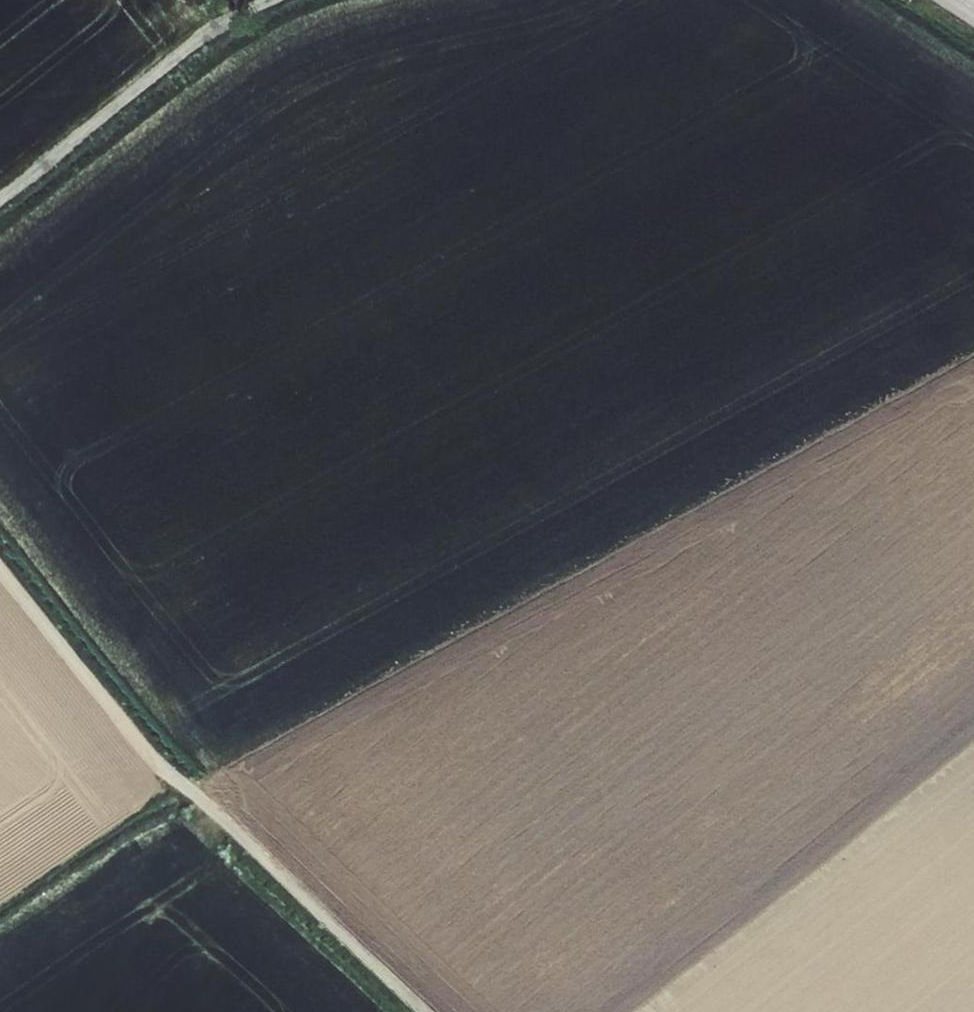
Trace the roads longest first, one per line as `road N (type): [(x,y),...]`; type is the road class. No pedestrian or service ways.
road 1 (track): [(0,572),(165,773),(424,1011)]
road 2 (unclassified): [(271,0),(179,53),(0,199)]

